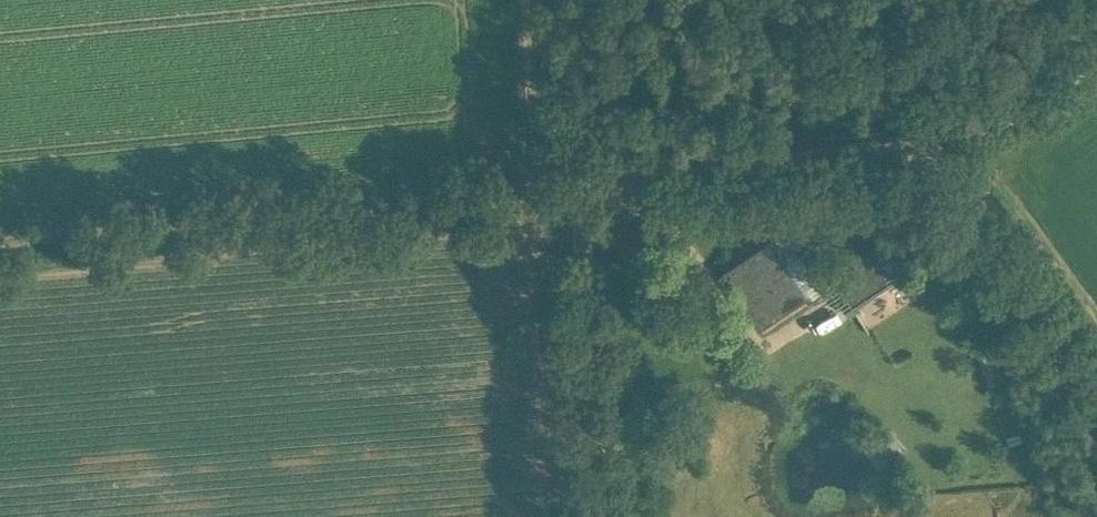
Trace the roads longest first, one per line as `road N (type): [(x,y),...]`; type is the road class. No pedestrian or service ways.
road 1 (track): [(0,239),(575,181)]
road 2 (unclassified): [(600,516),(562,0)]
road 3 (track): [(948,142),(575,181)]
road 4 (track): [(1096,39),(948,142)]

